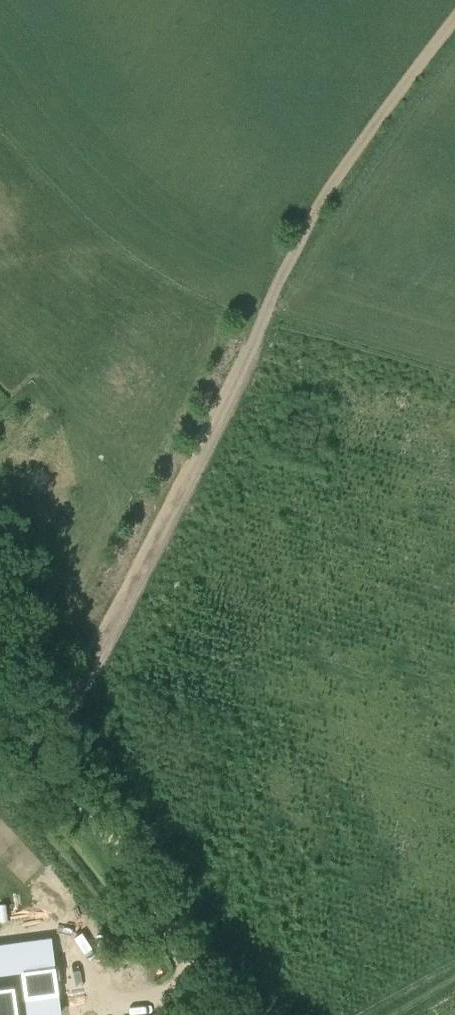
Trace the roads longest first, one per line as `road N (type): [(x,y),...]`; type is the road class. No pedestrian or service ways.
road 1 (track): [(264,316),(97,649),(35,750)]
road 2 (track): [(454,18),(300,242),(264,316)]
road 3 (track): [(35,750),(213,1014)]

